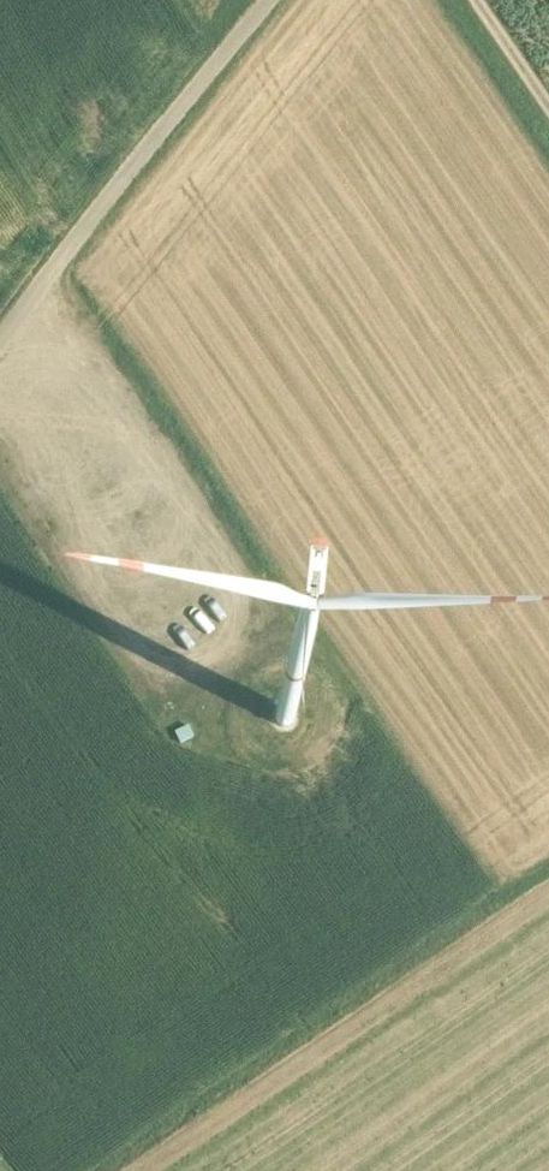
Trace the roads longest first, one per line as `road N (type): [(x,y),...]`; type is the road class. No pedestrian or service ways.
road 1 (track): [(548,872),(111,1170)]
road 2 (track): [(0,346),(171,117),(272,0)]
road 3 (track): [(548,109),(475,0)]

